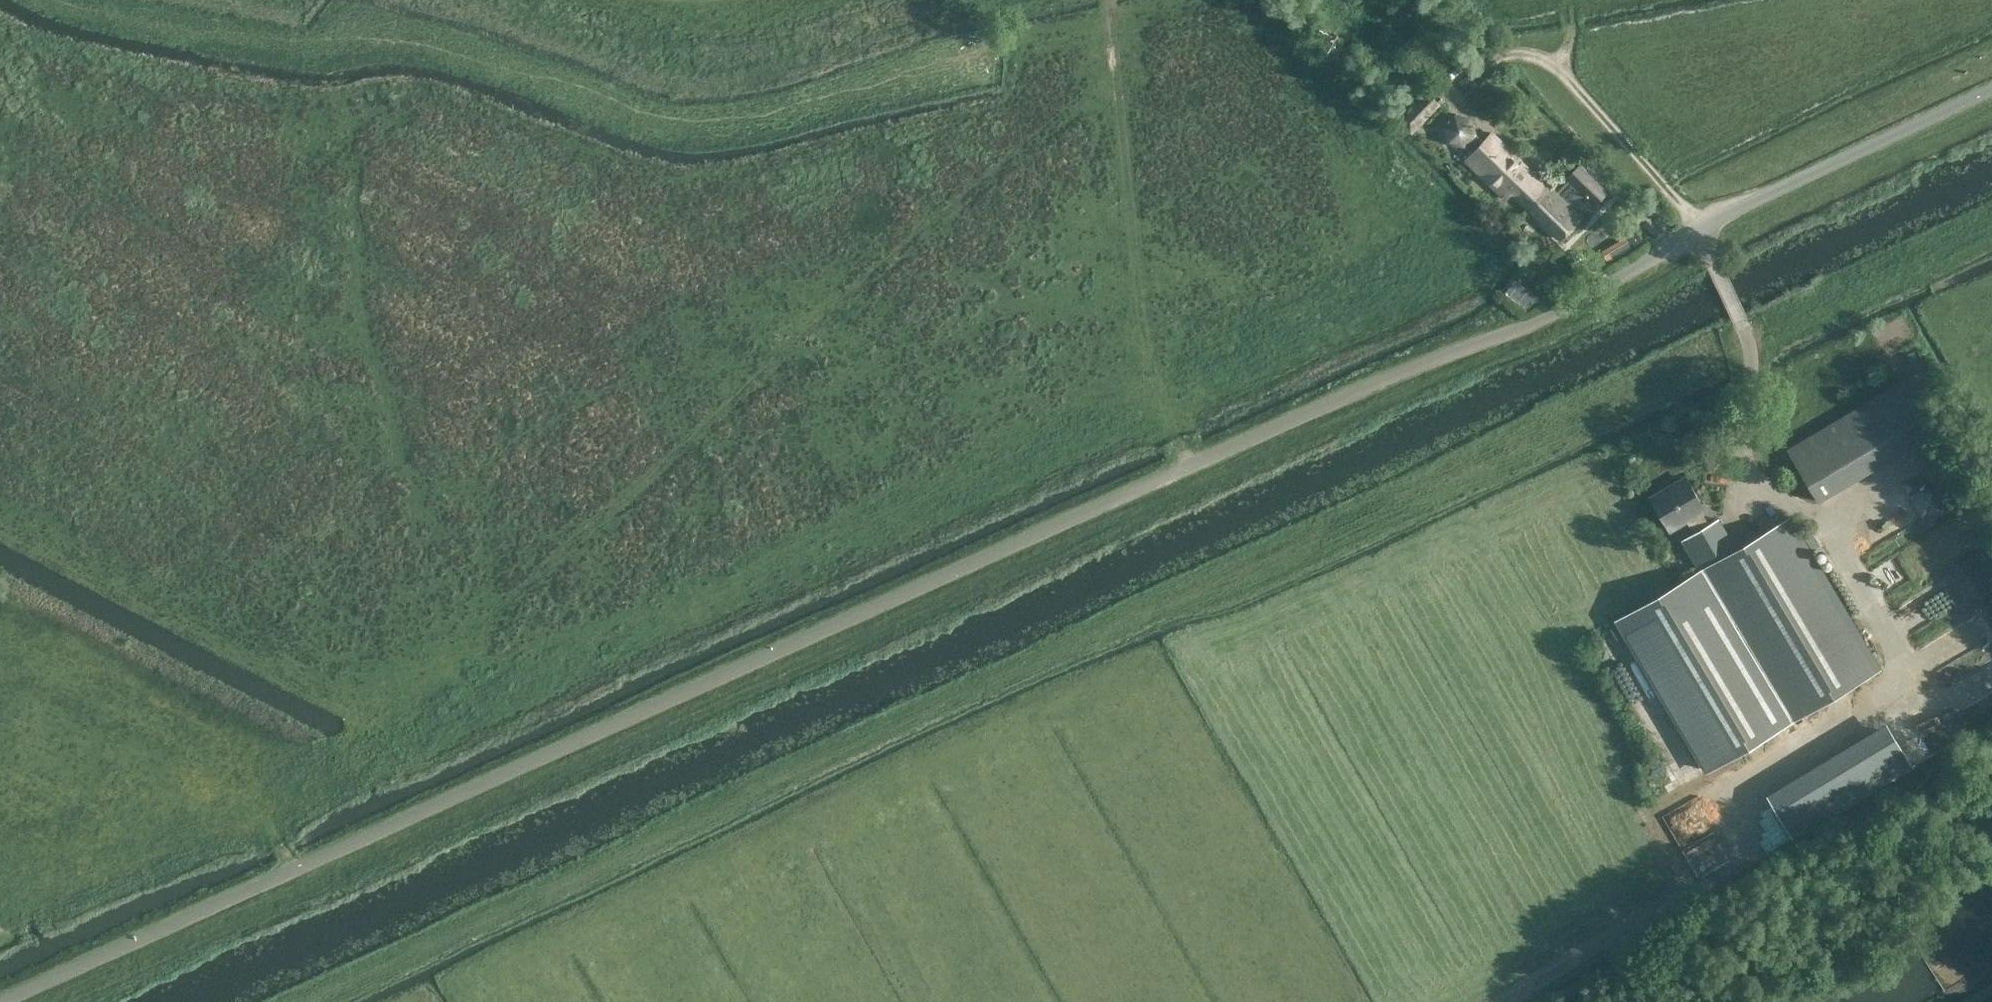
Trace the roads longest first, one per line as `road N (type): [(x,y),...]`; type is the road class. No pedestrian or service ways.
road 1 (track): [(1751,383),(1756,433),(1892,641),(1930,749),(1512,1001)]
road 2 (track): [(1991,224),(1366,521)]

